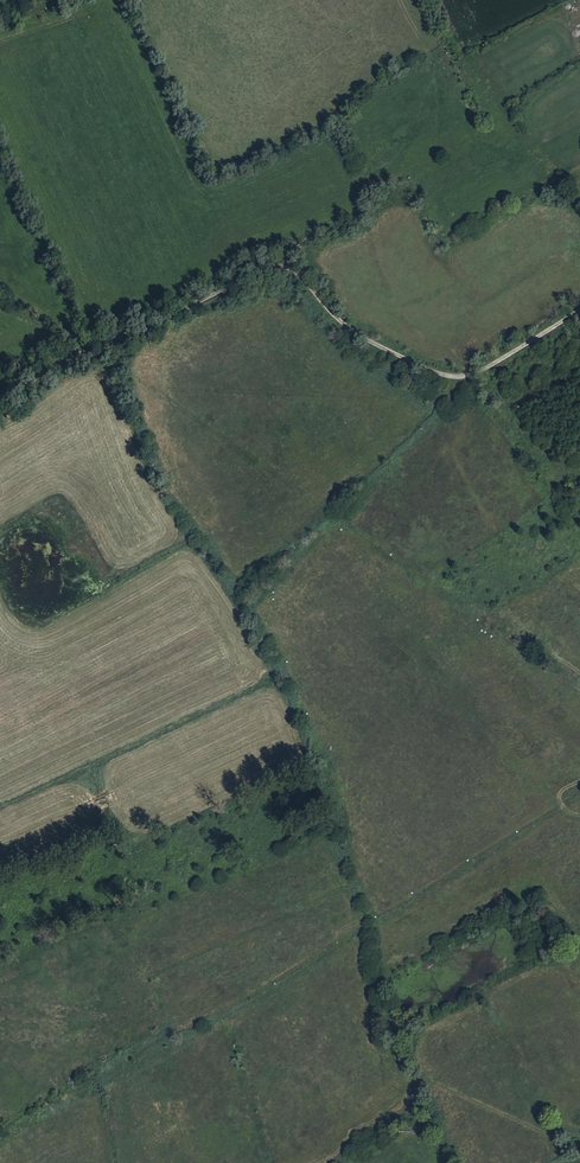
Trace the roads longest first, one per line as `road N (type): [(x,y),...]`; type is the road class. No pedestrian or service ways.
road 1 (track): [(579,308),(498,363),(450,377),(380,348),(327,309),(297,273),(268,266),(51,370),(0,406)]

